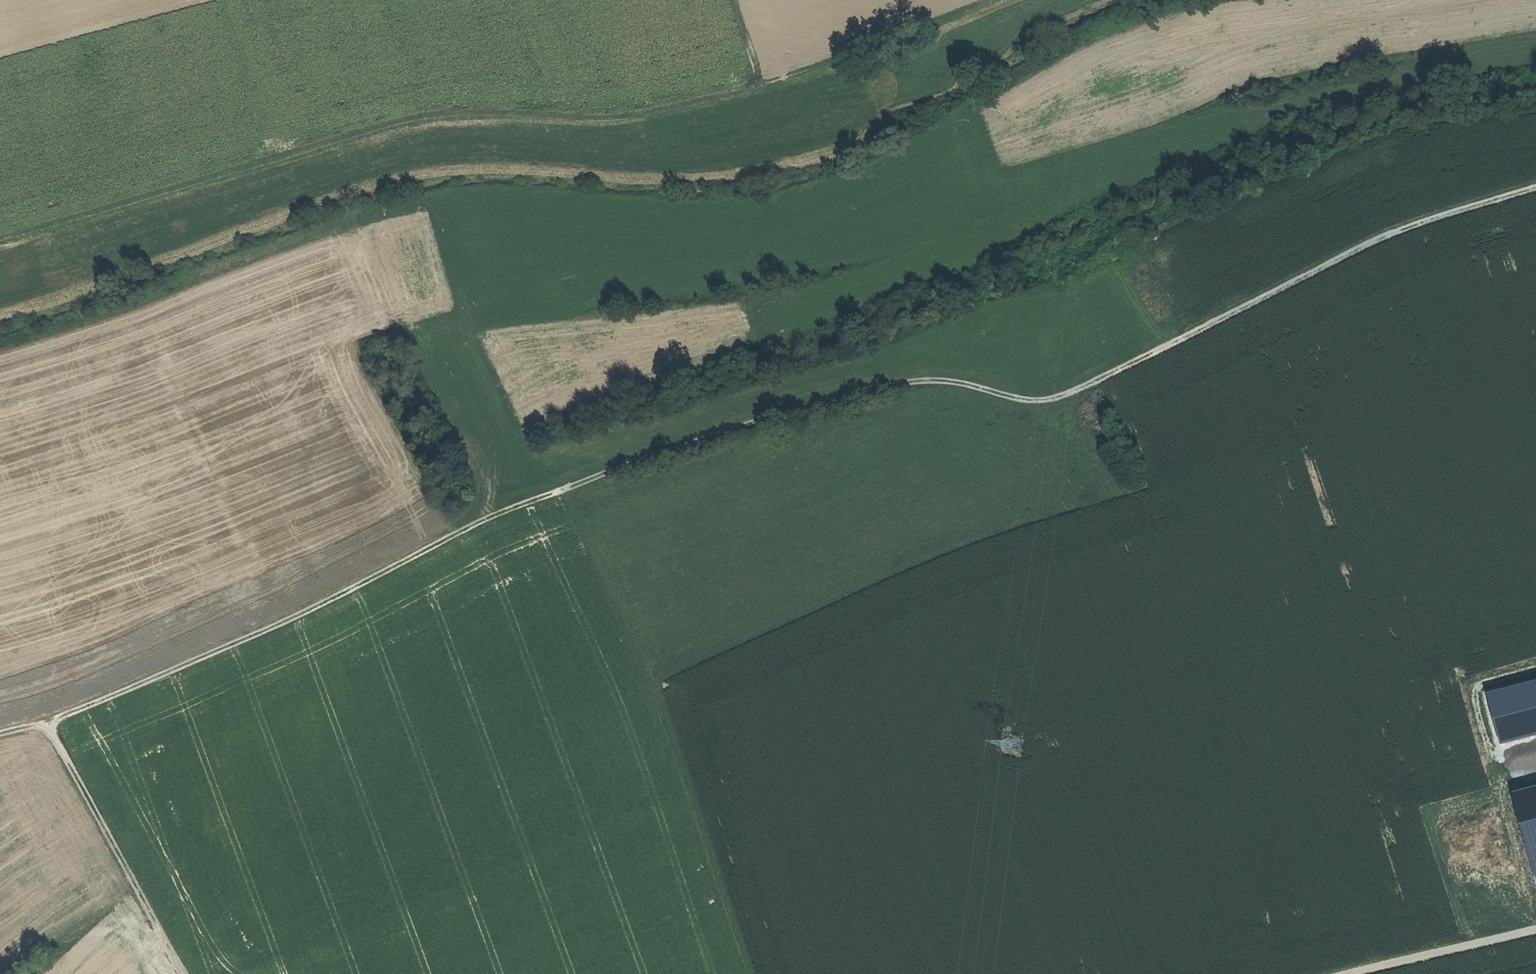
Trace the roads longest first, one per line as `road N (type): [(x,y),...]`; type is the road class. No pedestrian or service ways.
road 1 (track): [(0,736),(212,654),(374,581),(493,514),(655,455),(912,383),(950,383),(1026,403),(1065,397),(1372,246),(1535,191)]
road 2 (track): [(0,236),(444,107),(658,111),(846,55),(984,0)]
road 3 (track): [(753,973),(652,680),(559,493)]
road 4 (track): [(44,725),(183,973)]
road 5 (track): [(1358,973),(1535,931)]

